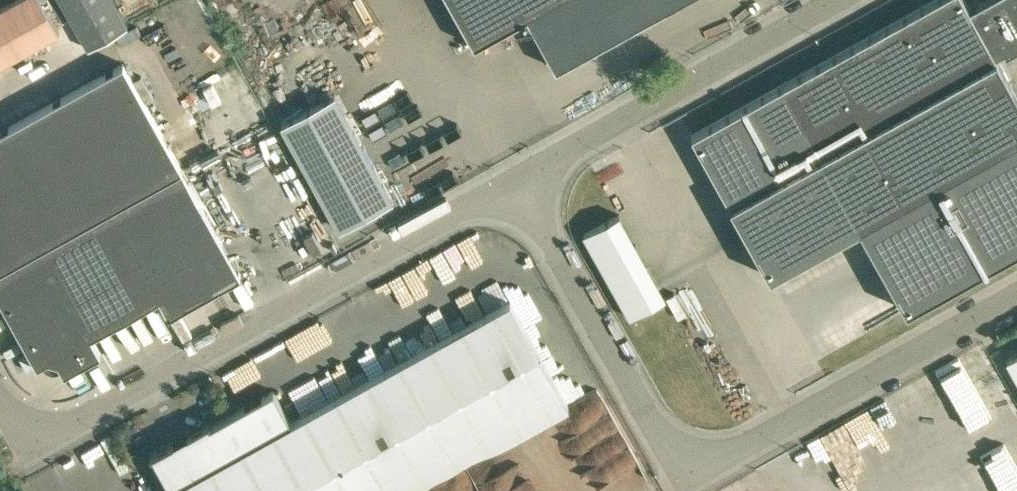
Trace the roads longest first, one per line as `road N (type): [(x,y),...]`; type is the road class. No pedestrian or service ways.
road 1 (unclassified): [(1016,294),(726,457),(693,456),(662,441),(518,179)]
road 2 (unclassified): [(29,448),(518,179)]
road 3 (unclassified): [(518,179),(843,0)]

